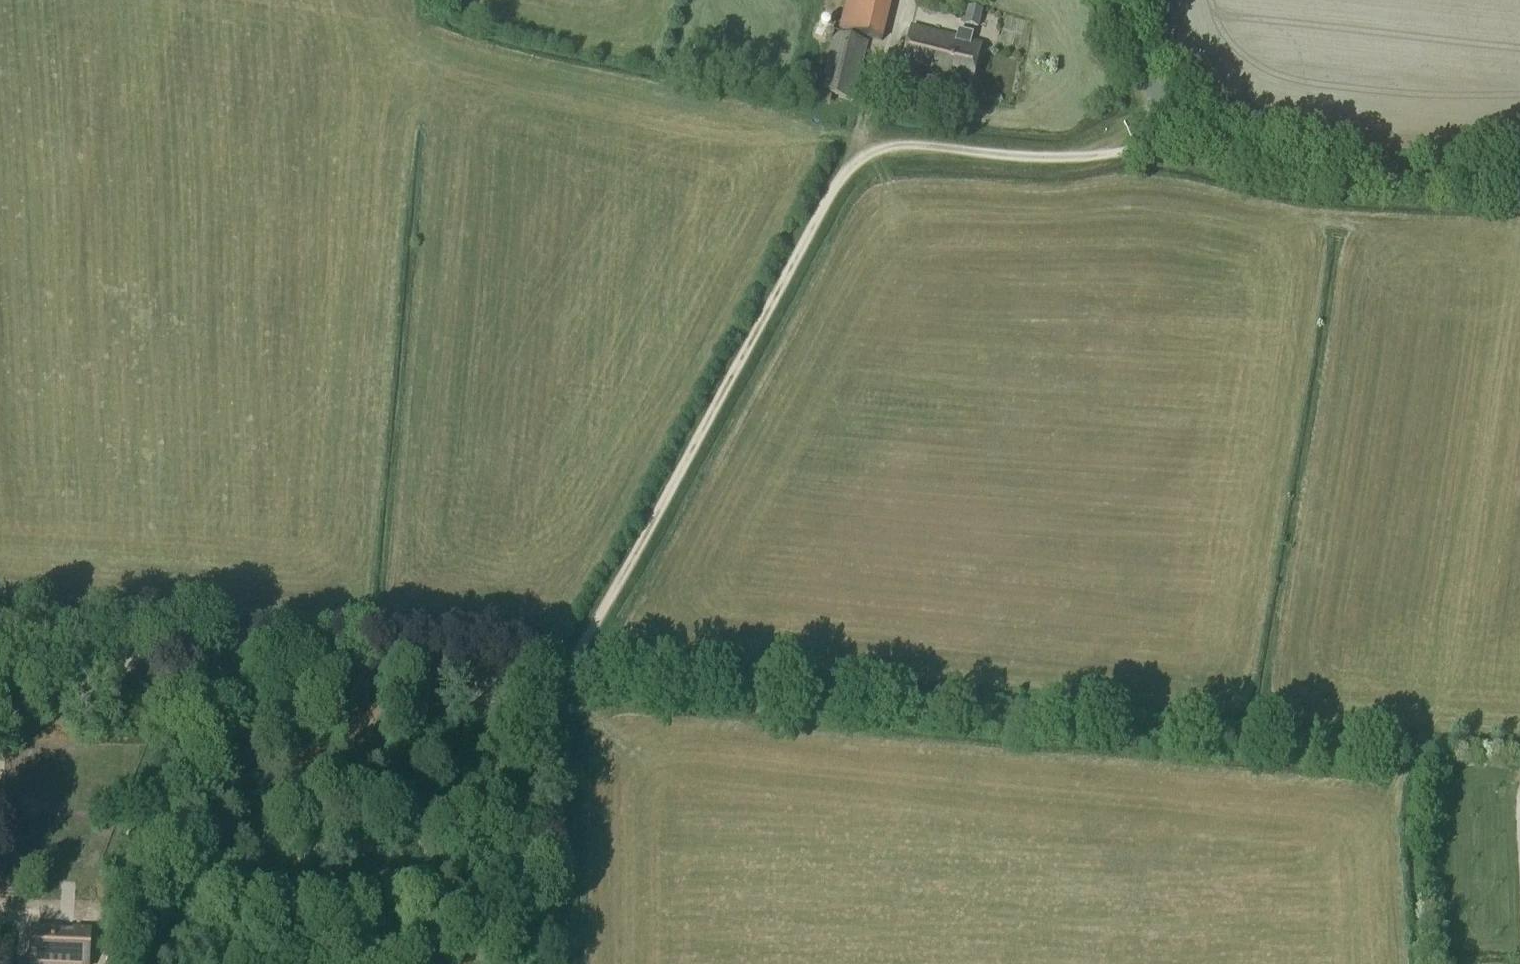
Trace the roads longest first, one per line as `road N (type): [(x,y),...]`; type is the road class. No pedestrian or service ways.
road 1 (track): [(1167,105),(1132,148),(1103,156),(999,156),(913,144),(880,149),(853,166),(577,650),(567,699)]
road 2 (track): [(567,699),(546,706),(450,696),(228,665),(0,660)]
road 3 (unclassified): [(1519,186),(1413,186),(1262,167),(1195,133),(1167,105),(1121,26),(1119,0)]

